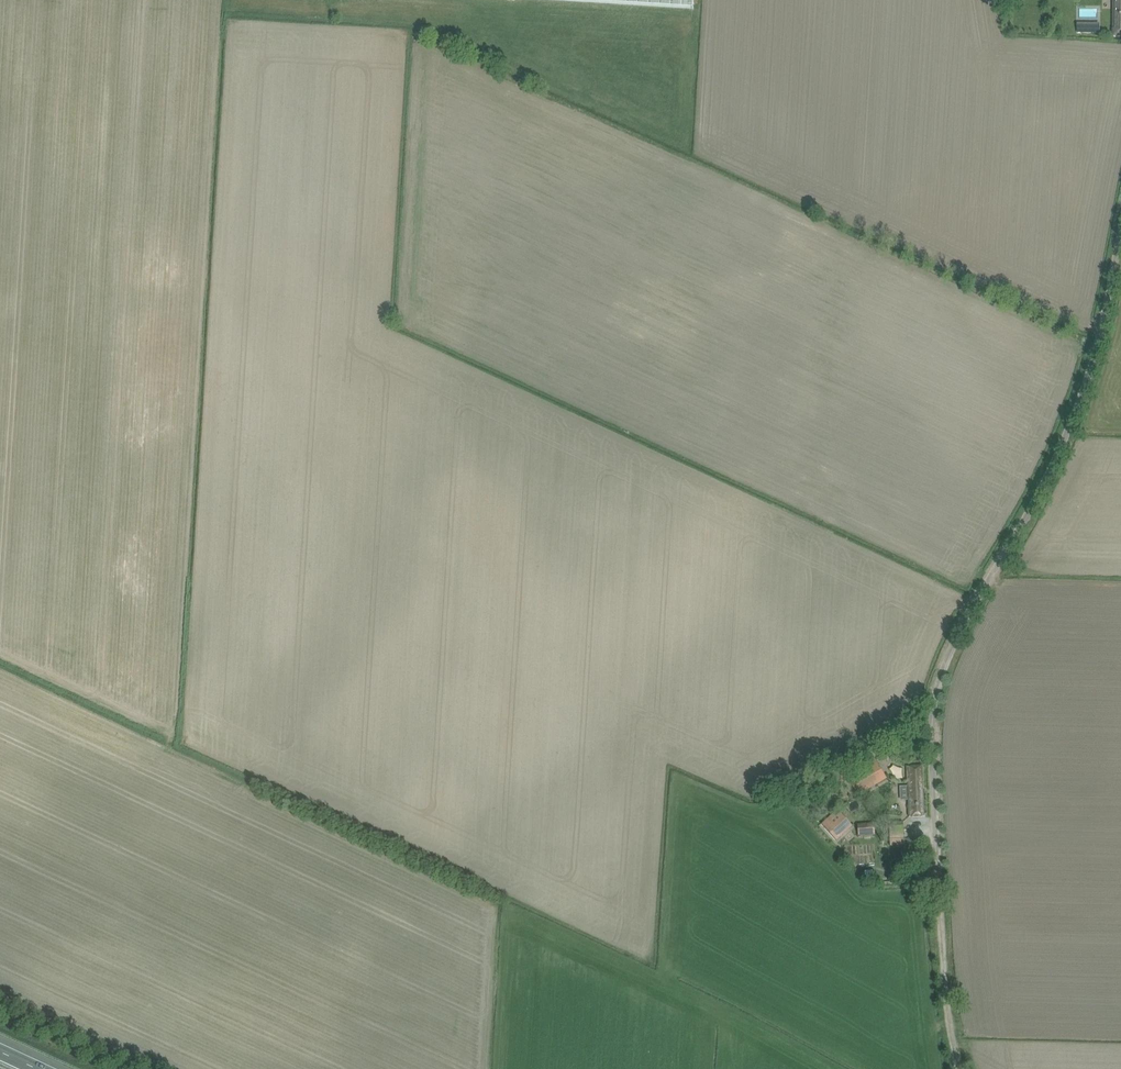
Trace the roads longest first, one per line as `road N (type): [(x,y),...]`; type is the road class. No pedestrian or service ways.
road 1 (unclassified): [(939,861),(932,730),(940,677),(968,609),(1061,445),(1086,382),(1120,232)]
road 2 (track): [(939,861),(961,1068)]
road 3 (track): [(127,1068),(0,1012)]

